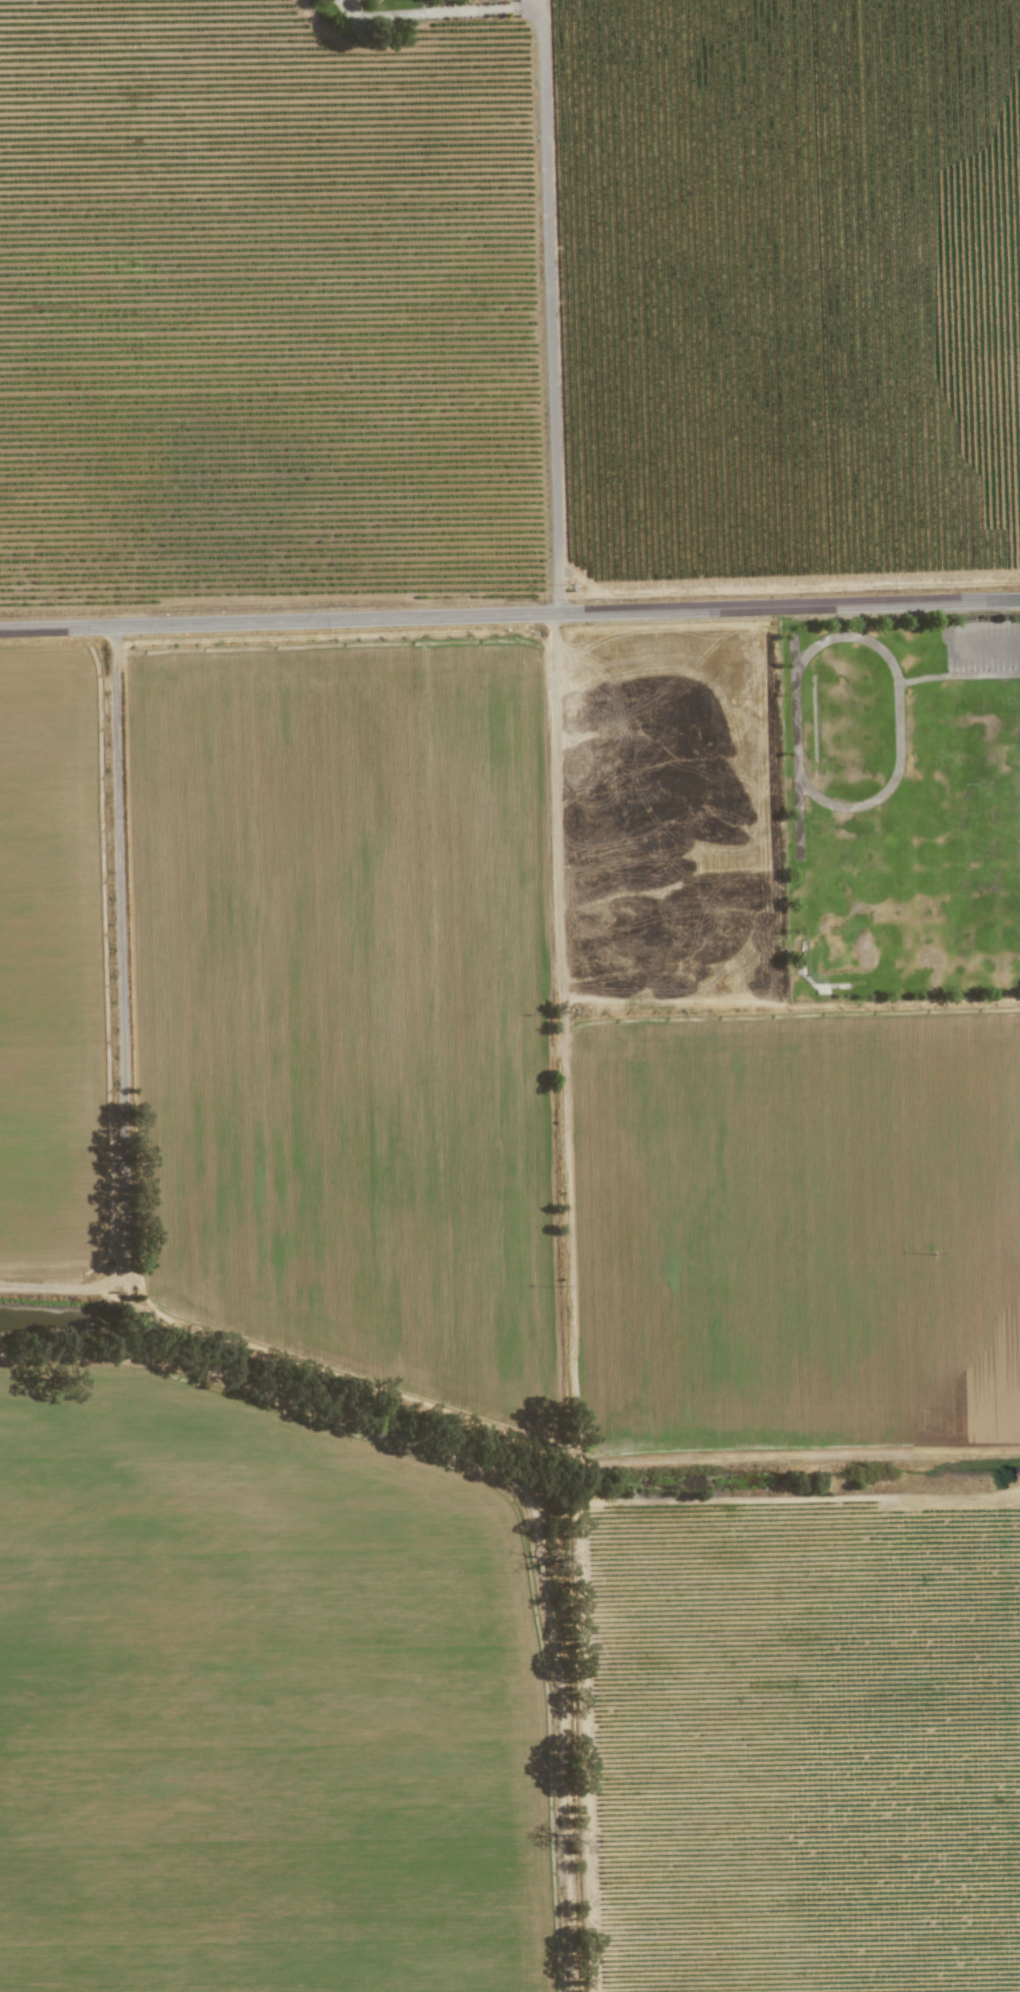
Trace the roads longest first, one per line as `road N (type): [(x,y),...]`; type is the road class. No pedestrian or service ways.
road 1 (tertiary): [(0,629),(1019,600)]

